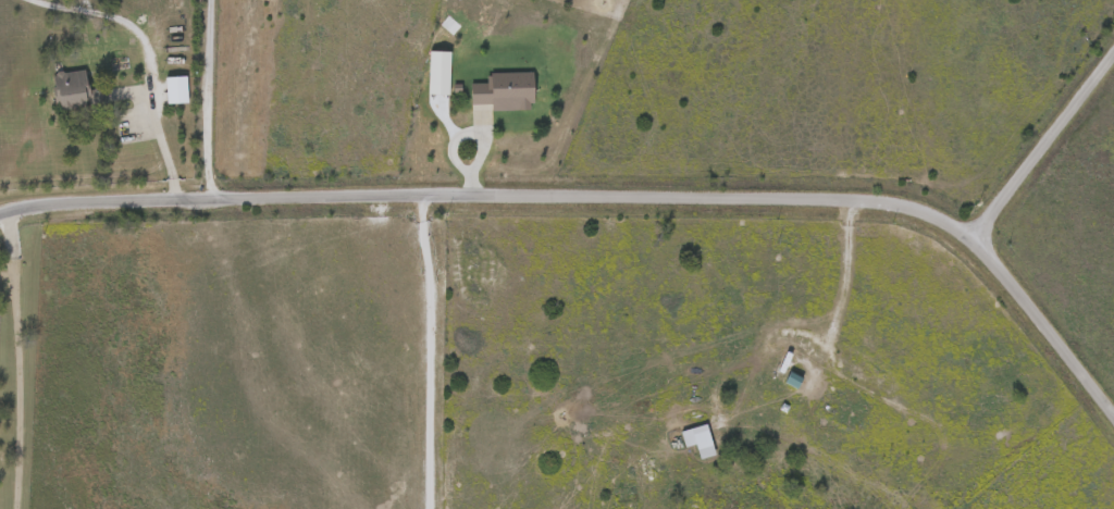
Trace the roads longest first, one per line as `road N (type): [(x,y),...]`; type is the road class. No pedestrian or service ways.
road 1 (residential): [(0,212),(76,200),(511,193),(907,207),(956,228),(998,269),(1113,417)]
road 2 (residential): [(417,195),(430,271),(429,508)]
road 3 (residential): [(1113,51),(968,240)]

